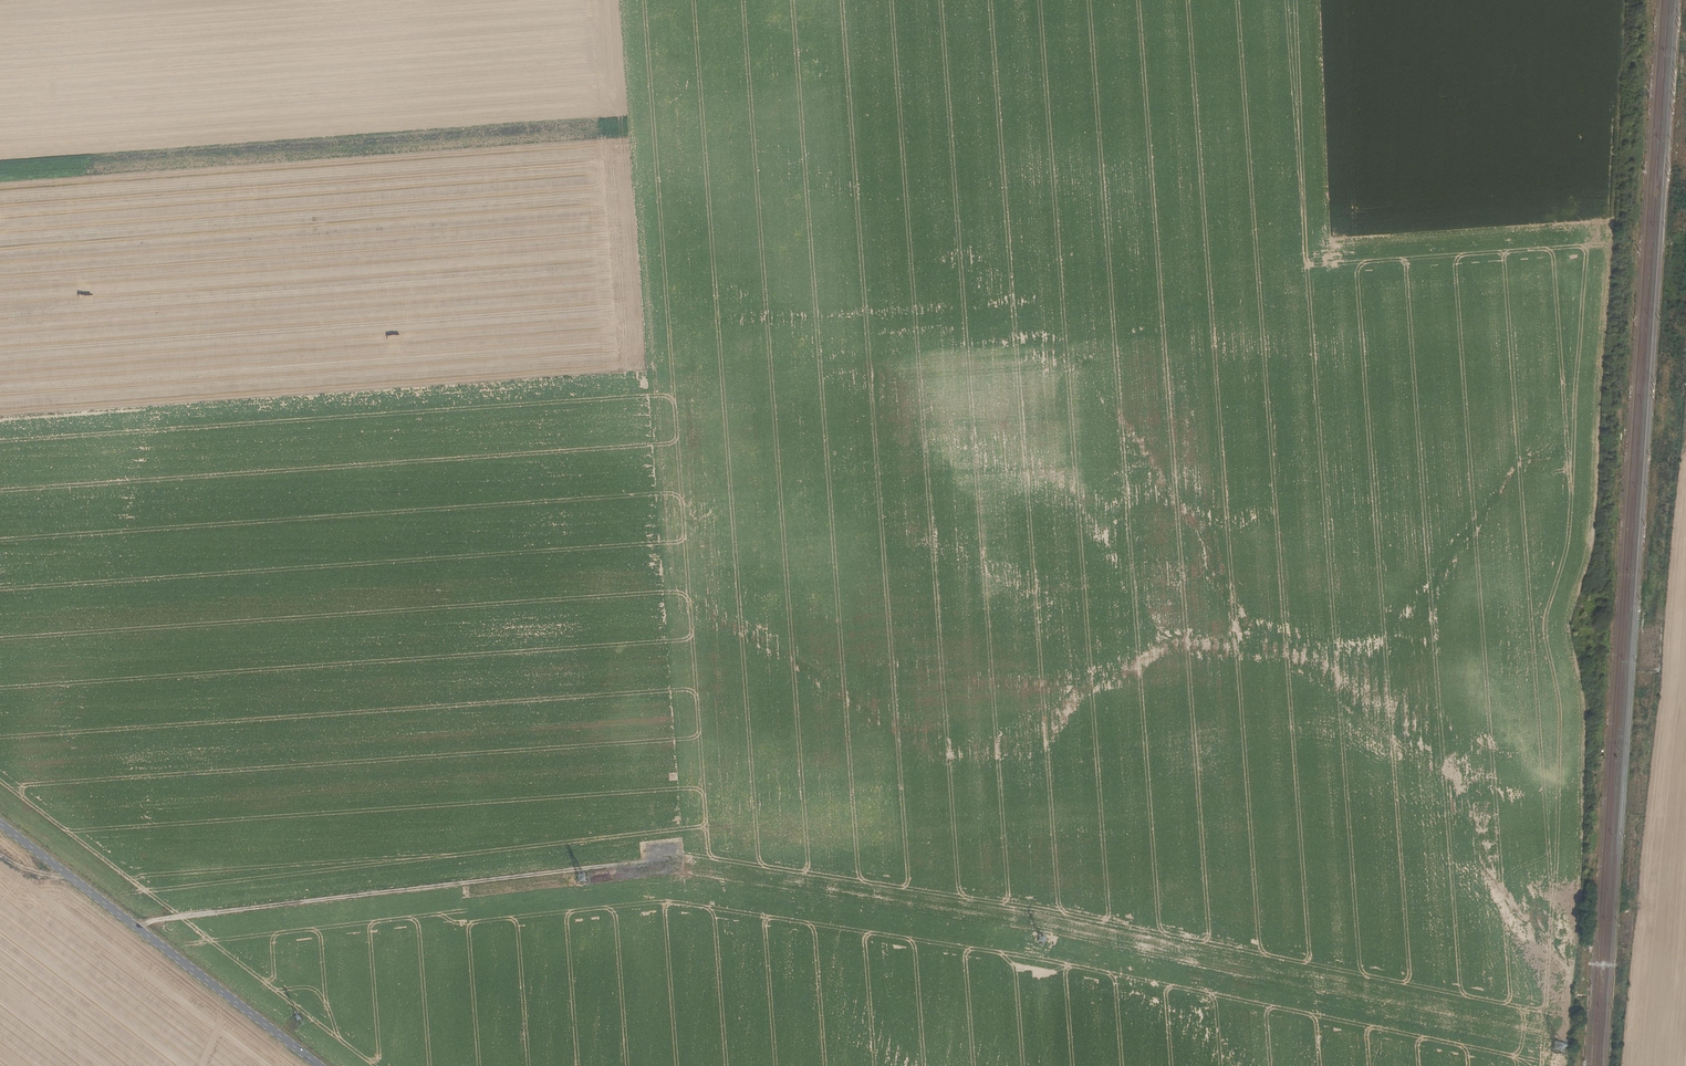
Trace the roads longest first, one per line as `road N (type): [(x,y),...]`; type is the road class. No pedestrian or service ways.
road 1 (track): [(140,930),(153,921),(641,863)]
road 2 (tertiary): [(319,1065),(0,824)]

